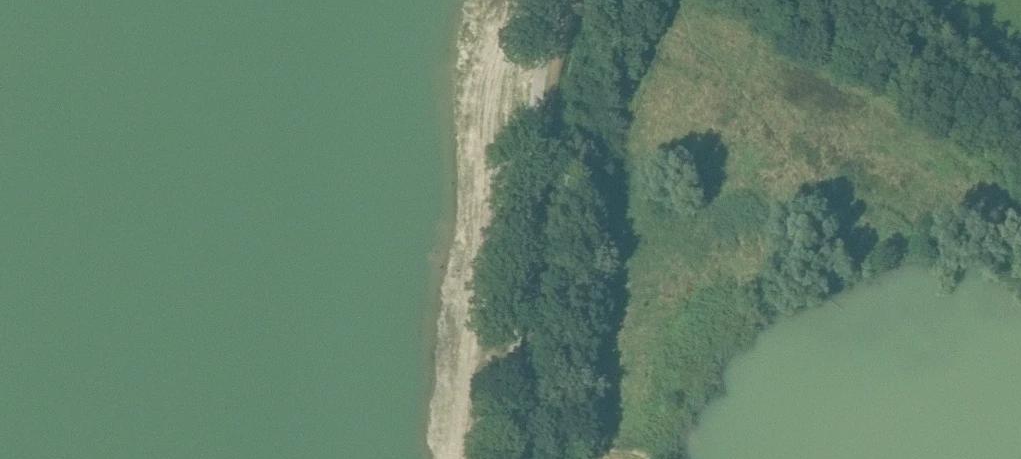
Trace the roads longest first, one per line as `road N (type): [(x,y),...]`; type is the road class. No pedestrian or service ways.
road 1 (unclassified): [(508,458),(540,64),(560,0)]

